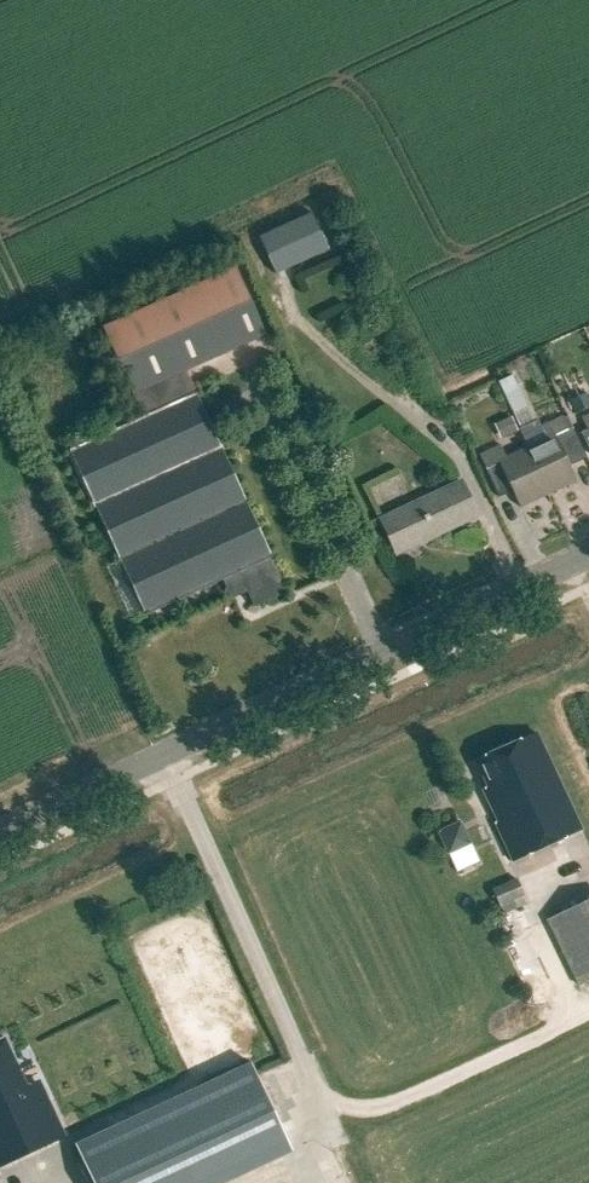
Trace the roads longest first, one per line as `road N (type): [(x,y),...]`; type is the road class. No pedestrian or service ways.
road 1 (tertiary): [(0,830),(588,553)]

